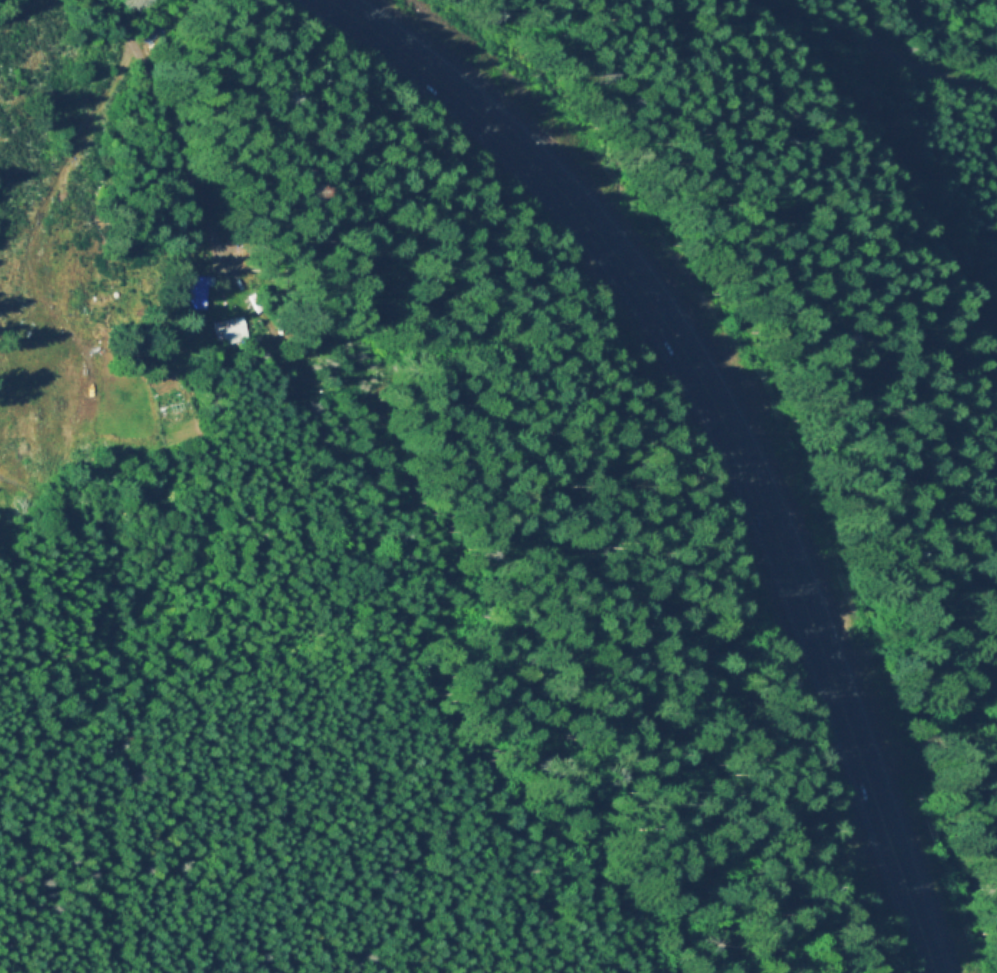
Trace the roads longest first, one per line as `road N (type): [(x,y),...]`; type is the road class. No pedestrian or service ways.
road 1 (track): [(408,598),(340,453),(245,297),(131,45)]
road 2 (trunk): [(737,446),(647,293),(562,189),(461,95),(332,0)]
road 3 (trunk): [(867,778),(737,446)]
road 4 (track): [(862,20),(859,75),(894,177),(996,340)]
road 5 (track): [(36,207),(29,272),(52,314),(67,329),(130,355),(173,355)]
road 6 (track): [(36,207),(131,45),(112,0)]
road 7 (trunk): [(935,972),(867,778)]
road 8 (track): [(56,709),(0,531)]
road 9 (track): [(996,89),(897,59),(850,0)]
road 10 (track): [(274,494),(340,453),(425,416)]

